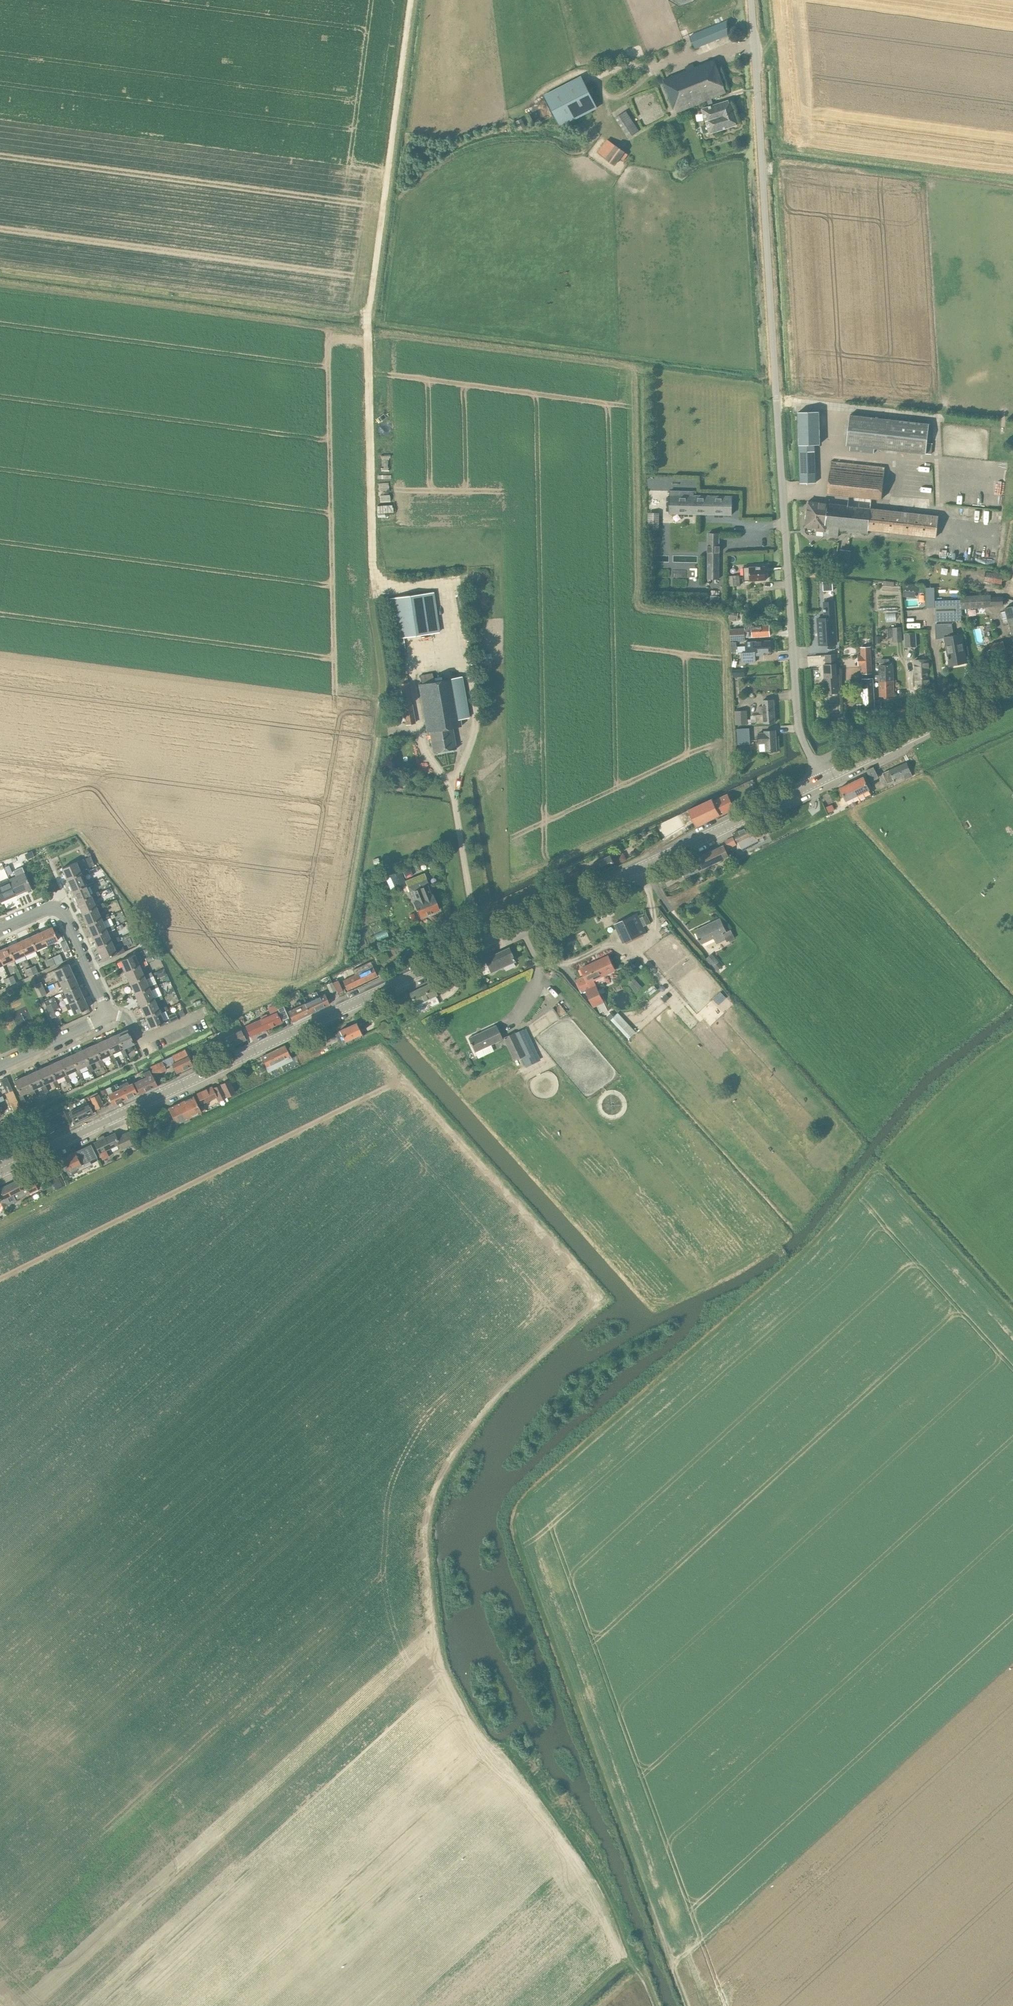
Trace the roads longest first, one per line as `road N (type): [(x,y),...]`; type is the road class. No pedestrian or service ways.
road 1 (secondary): [(0,1169),(823,779)]
road 2 (unclassified): [(812,761),(798,730),(750,0)]
road 3 (track): [(584,1433),(788,1261),(537,972)]
road 4 (residential): [(1012,665),(812,761)]
road 5 (secondary): [(823,779),(1012,686)]

